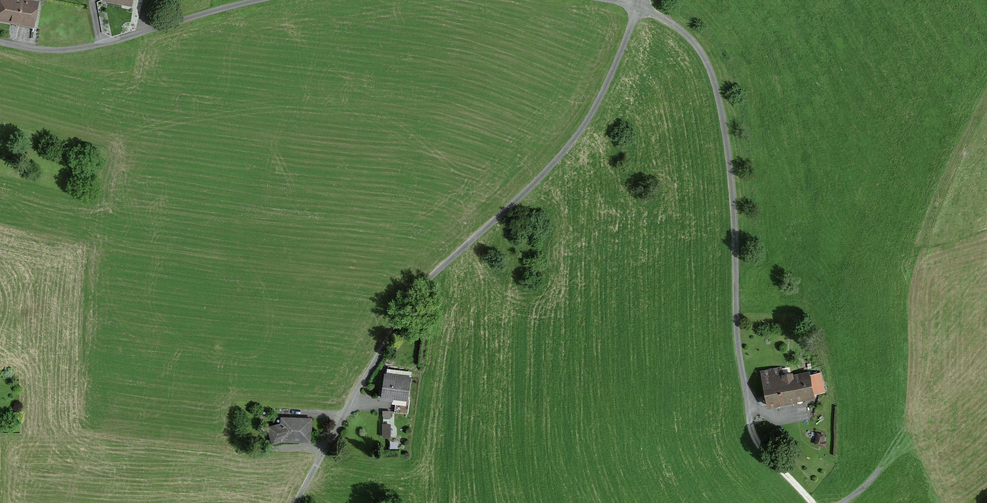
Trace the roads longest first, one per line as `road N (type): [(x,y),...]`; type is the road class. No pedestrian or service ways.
road 1 (unclassified): [(638,6),(579,133),(422,287),(297,502)]
road 2 (unclassified): [(812,502),(760,446),(751,424),(737,325),(732,185),(711,73),(689,38),(638,6)]
road 3 (unclassified): [(260,0),(81,48),(0,42)]

